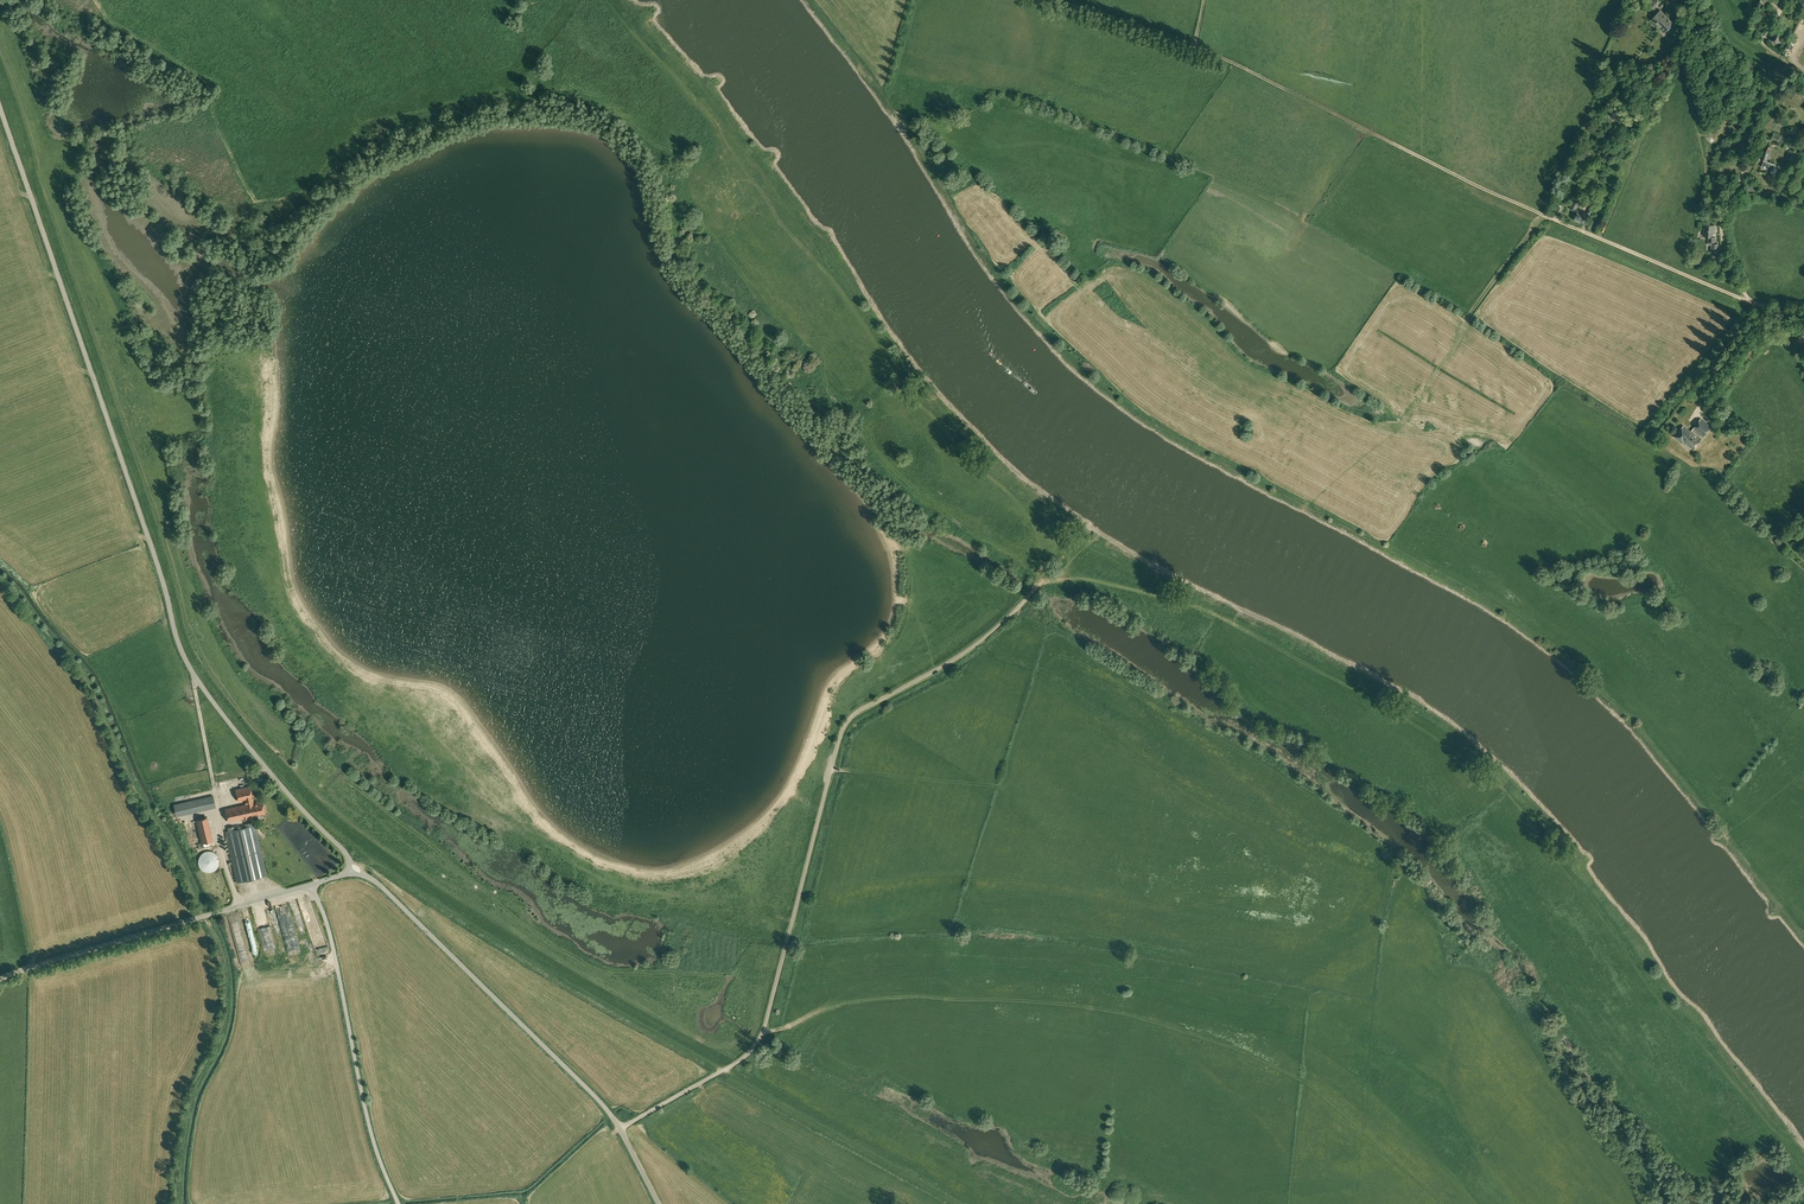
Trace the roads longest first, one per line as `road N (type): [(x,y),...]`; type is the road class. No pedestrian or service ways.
road 1 (unclassified): [(352,874),(341,848),(193,674),(0,107)]
road 2 (track): [(621,1129),(756,1044),(846,722),(949,662),(1012,614)]
road 3 (track): [(1771,309),(1477,184),(1198,47),(1204,0)]
road 4 (unclassified): [(660,1203),(595,1095),(380,885),(352,874)]
road 5 (unclassified): [(398,1203),(375,1150),(334,948),(311,885)]
road 6 (unclassified): [(0,980),(311,885)]
road 7 (track): [(1767,35),(1786,65),(1721,224),(1728,261),(1748,300)]

